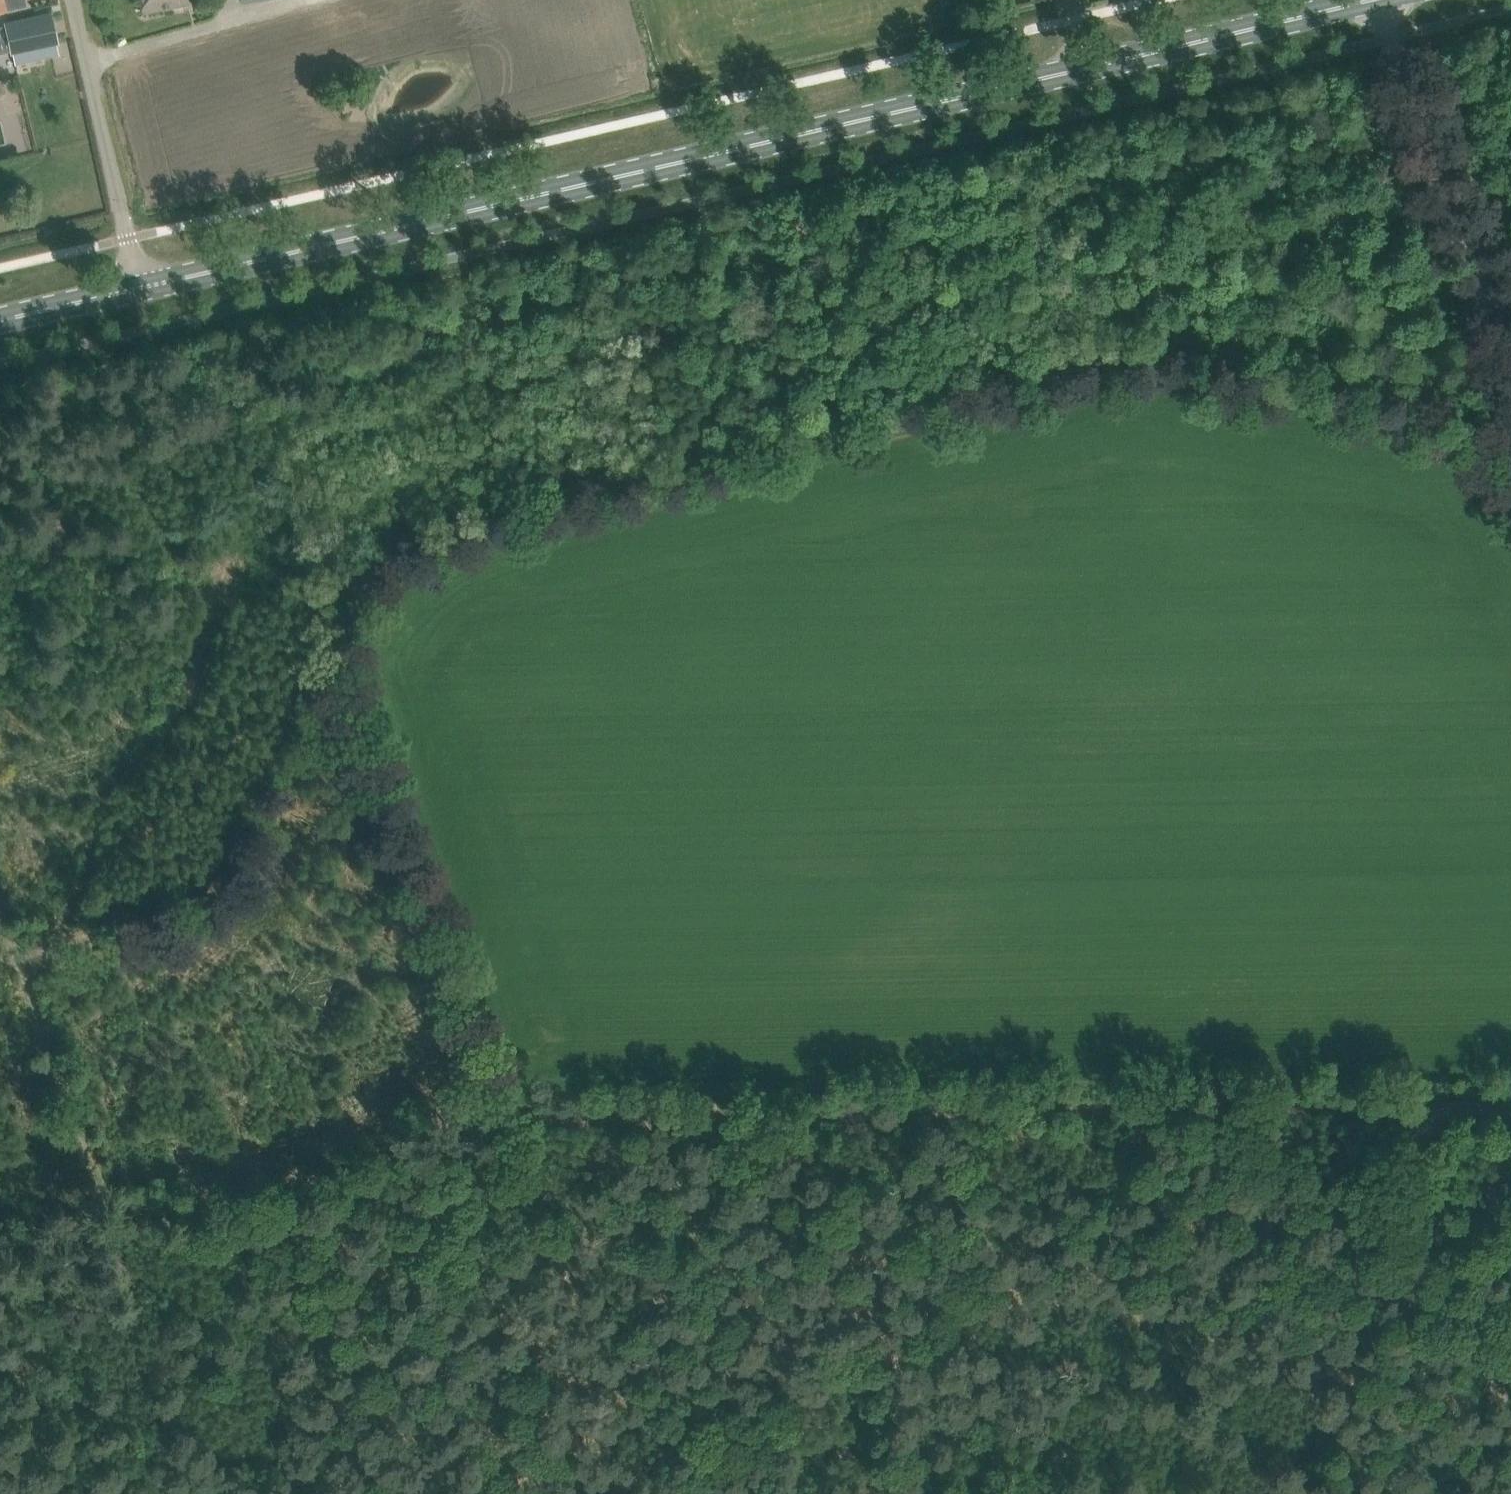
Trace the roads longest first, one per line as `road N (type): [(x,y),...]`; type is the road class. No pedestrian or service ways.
road 1 (track): [(0,1229),(109,1208),(506,1099),(1448,1075)]
road 2 (primary): [(143,291),(957,104),(1365,0)]
road 3 (track): [(346,657),(208,907),(179,924),(13,968)]
road 4 (track): [(1510,1440),(1428,1219),(1448,1075),(1510,1087)]
road 5 (track): [(1510,336),(1405,35),(1408,0)]
road 6 (unclassified): [(143,291),(78,0)]
road 7 (track): [(109,1208),(13,968)]
road 8 (primary): [(0,323),(143,291)]

